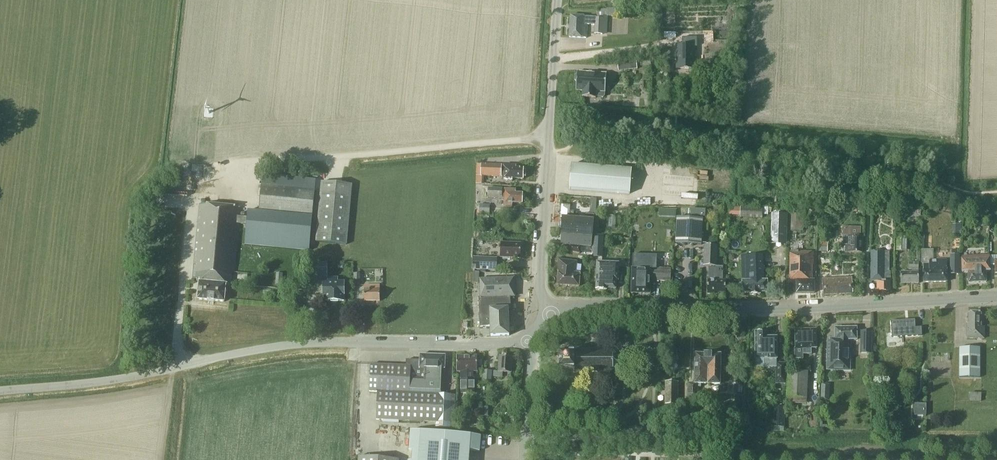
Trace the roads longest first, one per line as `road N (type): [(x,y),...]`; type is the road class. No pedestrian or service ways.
road 1 (unclassified): [(0,391),(122,379),(302,344),(531,343)]
road 2 (tertiary): [(540,309),(996,295)]
road 3 (unclassified): [(540,309),(557,0)]

